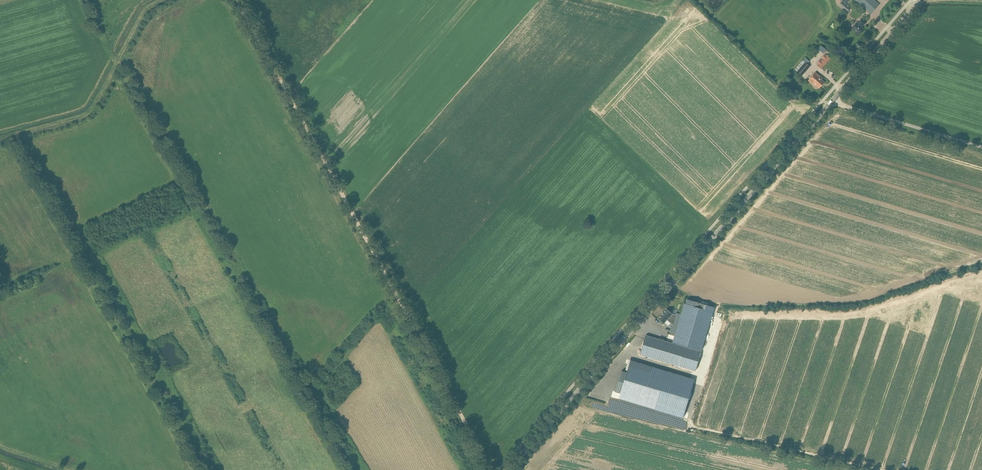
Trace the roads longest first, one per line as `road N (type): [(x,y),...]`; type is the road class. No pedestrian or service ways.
road 1 (track): [(491,469),(238,0)]
road 2 (tertiary): [(508,469),(833,101)]
road 3 (track): [(0,140),(94,110),(150,9),(168,0)]
road 4 (unclassified): [(981,146),(833,101)]
road 5 (tertiary): [(833,101),(921,0)]

